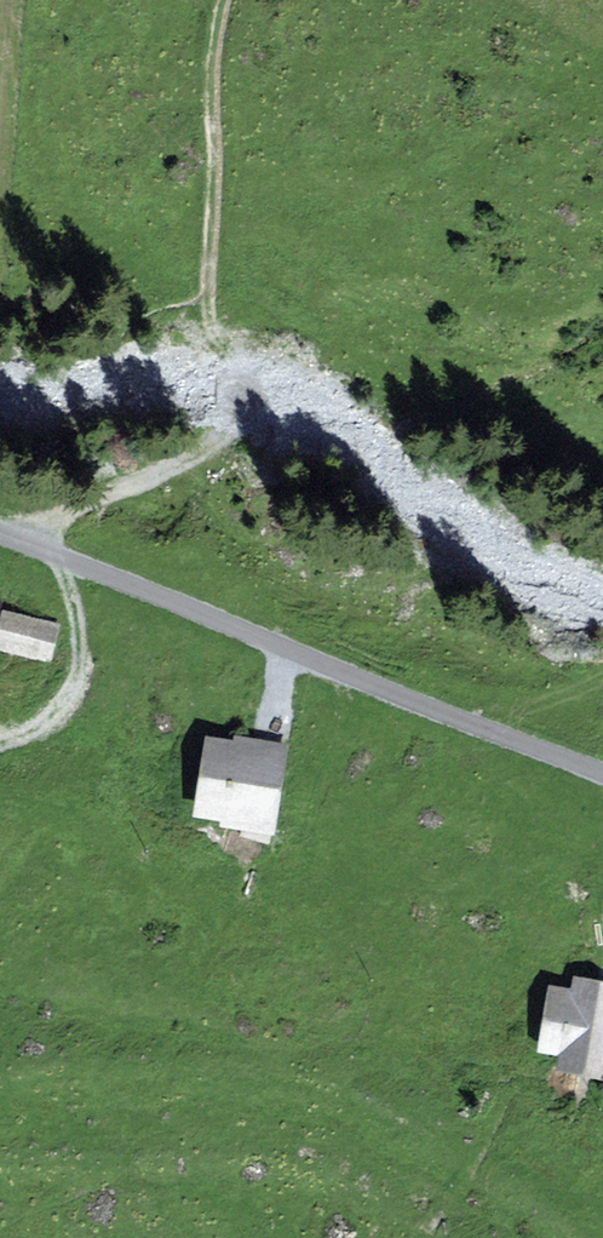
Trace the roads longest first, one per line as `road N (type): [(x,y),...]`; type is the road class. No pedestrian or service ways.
road 1 (track): [(225,0),(212,67),(208,291),(243,408),(228,439),(185,464),(0,533)]
road 2 (tertiary): [(0,548),(602,778)]
road 3 (track): [(0,742),(61,728),(83,686),(75,577)]

